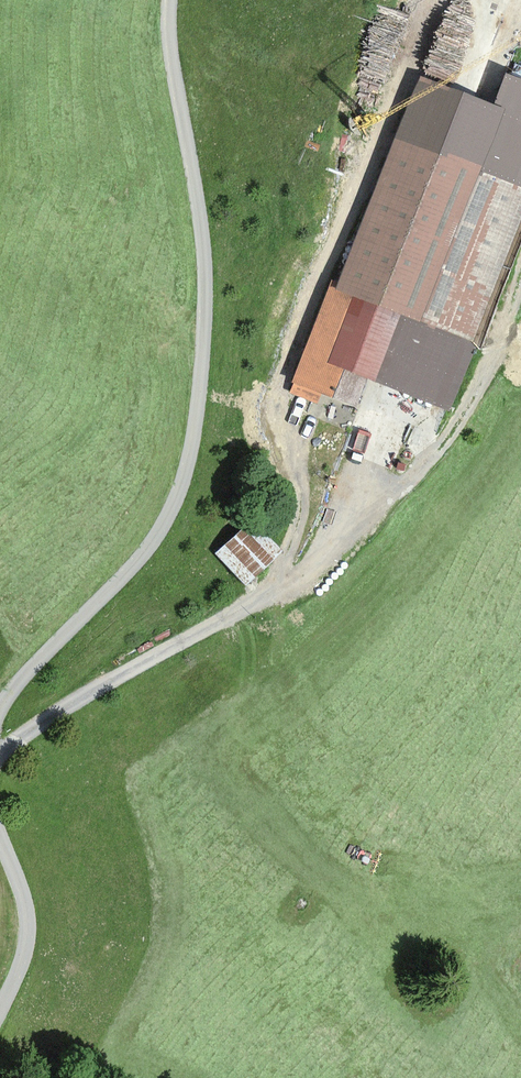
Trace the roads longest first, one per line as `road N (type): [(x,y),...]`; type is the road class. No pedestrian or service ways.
road 1 (track): [(0,708),(152,544),(192,447),(204,331),(200,214),(170,0)]
road 2 (track): [(0,747),(305,573),(443,447),(487,370),(520,277)]
road 3 (track): [(0,1010),(25,959),(27,916),(0,844)]

